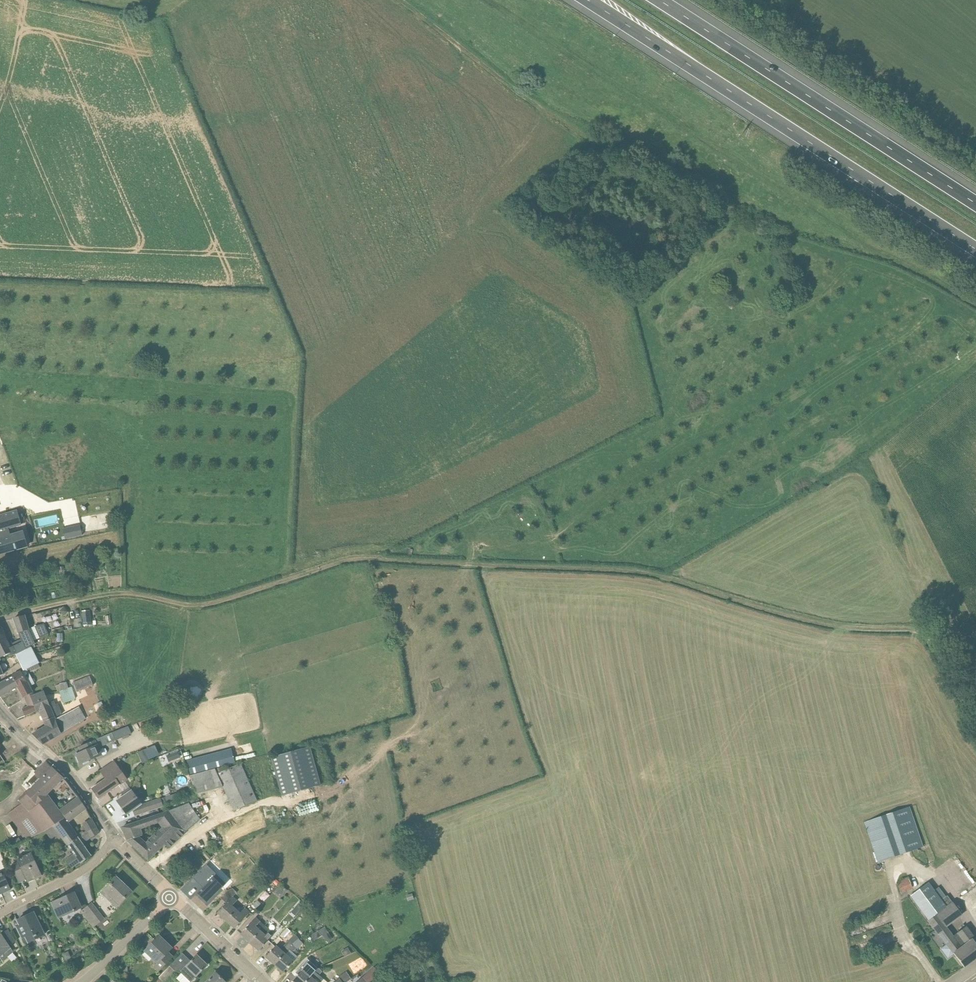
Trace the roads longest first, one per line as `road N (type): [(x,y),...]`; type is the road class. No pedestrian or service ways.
road 1 (track): [(975,725),(918,630),(819,623),(636,572),(356,559),(207,604),(117,593),(0,619)]
road 2 (motorway): [(586,0),(975,250)]
road 3 (track): [(975,303),(877,251),(757,213),(630,148),(588,139)]
road 4 (motorway): [(975,202),(662,0)]
road 5 (track): [(398,0),(588,139)]
road 6 (tertiary): [(109,839),(71,777),(0,713)]
road 7 (residential): [(109,839),(69,877),(0,911)]
road 8 (tertiary): [(167,898),(257,981)]
road 9 (residential): [(167,898),(80,981)]

